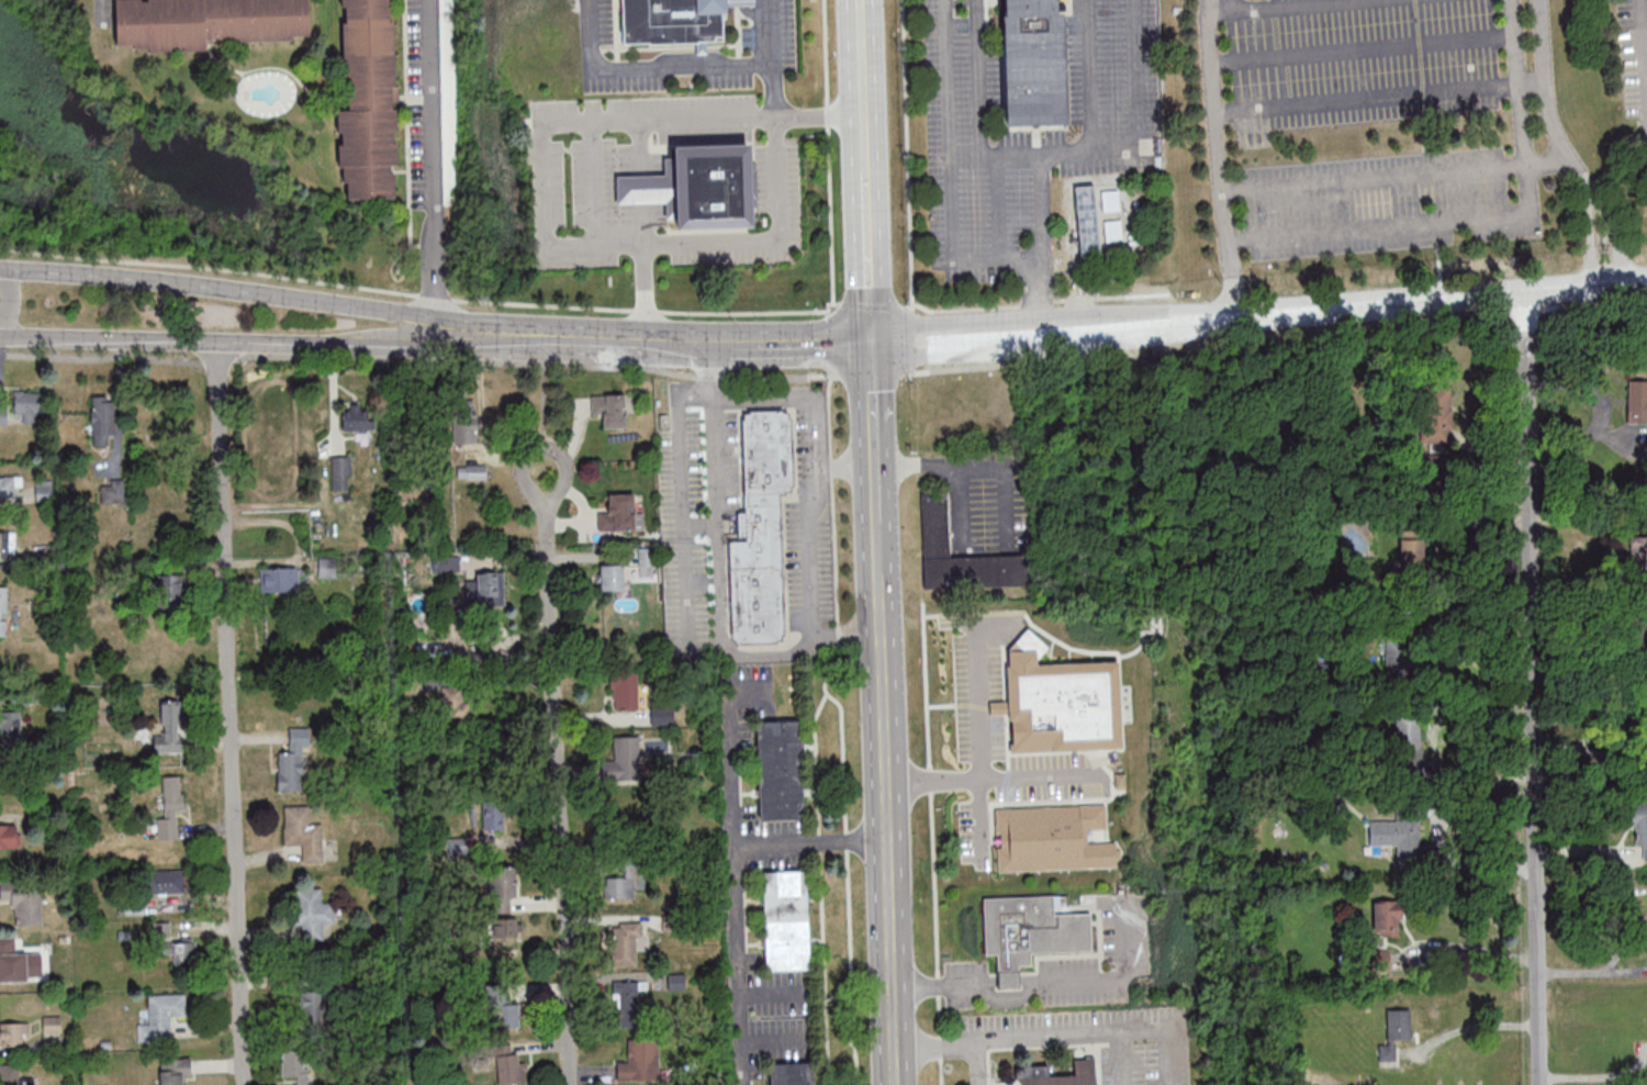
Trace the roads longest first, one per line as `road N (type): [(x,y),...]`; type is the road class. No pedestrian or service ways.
road 1 (tertiary): [(495,338),(829,344),(1646,284)]
road 2 (residential): [(1541,1084),(1522,294)]
road 3 (residential): [(245,1084),(216,343)]
road 4 (residential): [(570,1084),(546,443)]
road 5 (secondary): [(898,1084),(881,574)]
road 6 (tertiary): [(495,338),(393,312),(269,294),(0,270)]
road 7 (tertiary): [(0,337),(399,346),(495,338)]
road 8 (secondary): [(867,236),(862,0)]

